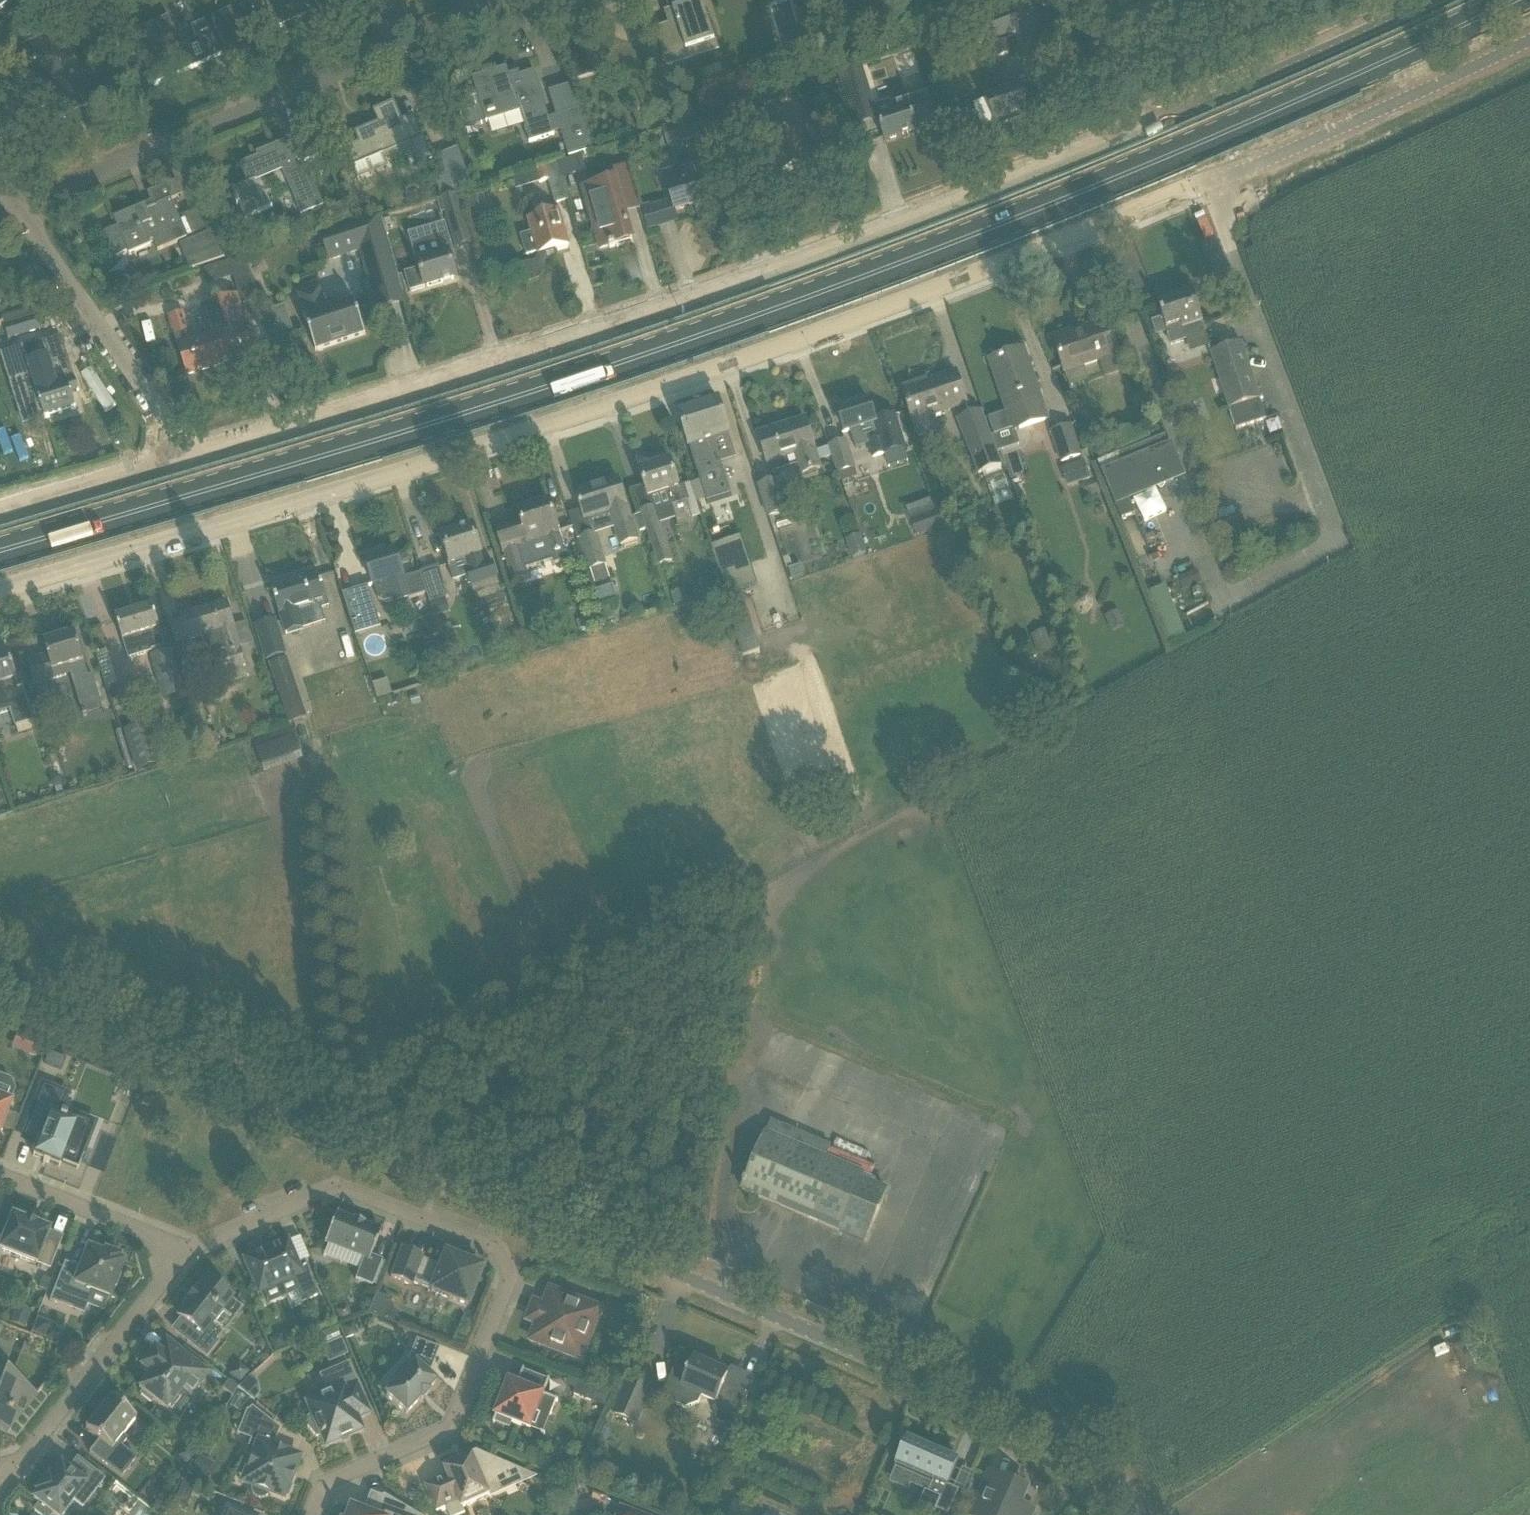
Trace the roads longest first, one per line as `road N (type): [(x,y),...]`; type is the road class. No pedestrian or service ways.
road 1 (primary): [(0,551),(715,333),(1133,172),(1507,0)]
road 2 (unclassified): [(1135,1514),(1121,1480),(1094,1454),(265,1096),(0,992)]
road 3 (residential): [(0,589),(707,382),(1139,216)]
road 4 (residential): [(207,452),(737,282),(1129,135),(1142,112),(1093,0)]
road 5 (residential): [(185,1251),(333,1188),(501,1250),(512,1278),(451,1426),(324,1484),(312,1514)]
road 6 (residential): [(25,203),(466,0)]
road 7 (unclassified): [(1204,182),(1529,34)]
road 8 (residential): [(207,452),(25,203)]
road 9 (residential): [(6,1478),(185,1251)]
road 10 (residential): [(0,512),(207,452)]
road 11 (residential): [(0,1178),(185,1251)]

